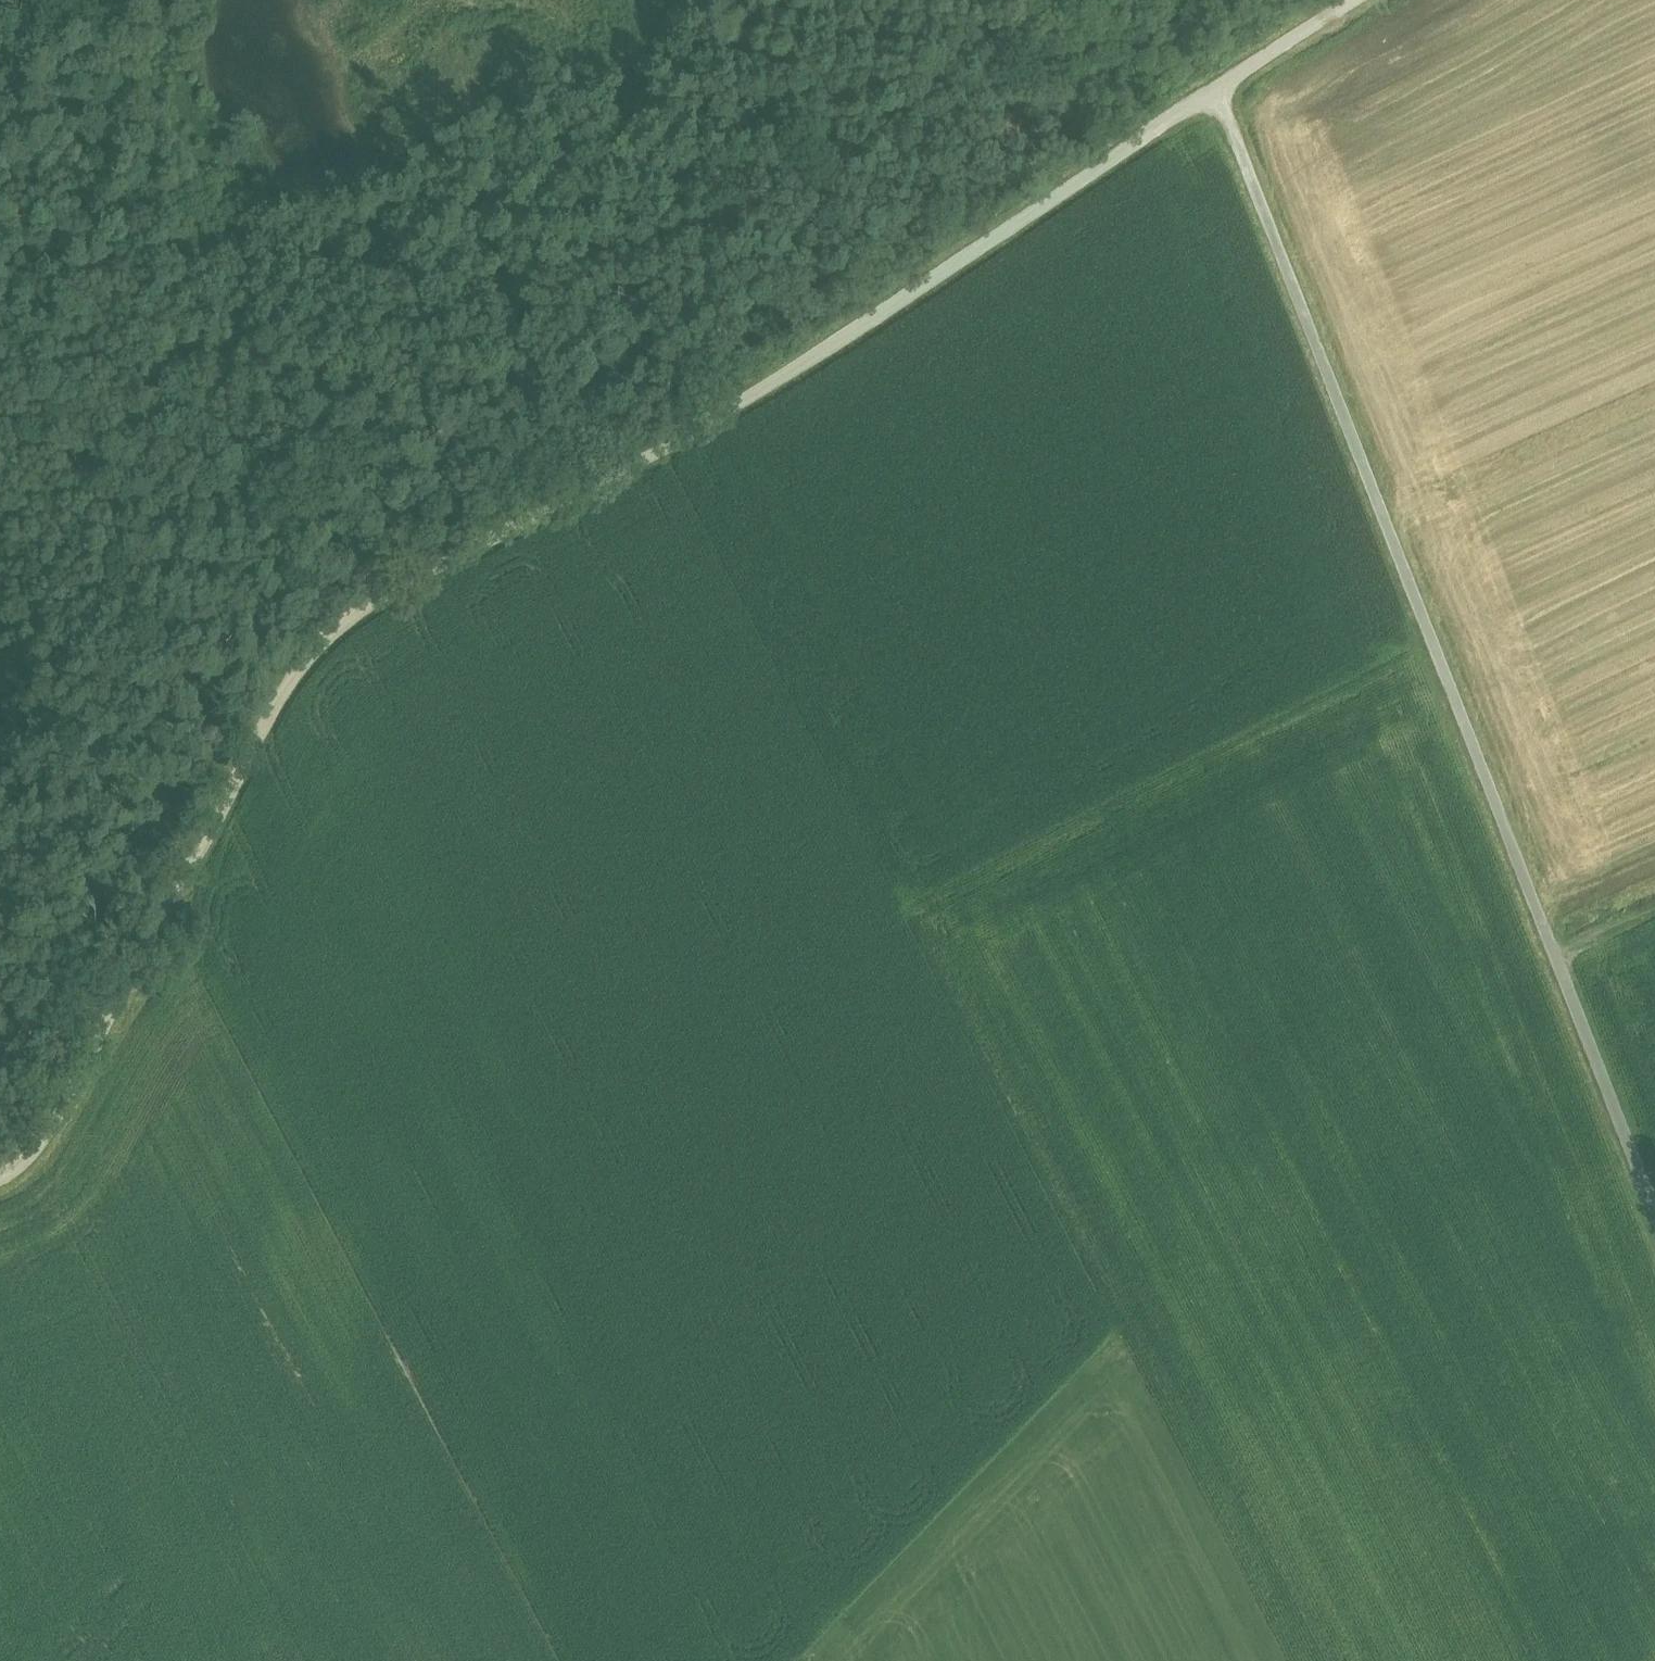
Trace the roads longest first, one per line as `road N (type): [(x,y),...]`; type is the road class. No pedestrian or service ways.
road 1 (track): [(1363,0),(756,398),(395,590),(316,647),(281,691),(47,1134),(0,1176)]
road 2 (unclassified): [(1220,94),(1654,1205)]

